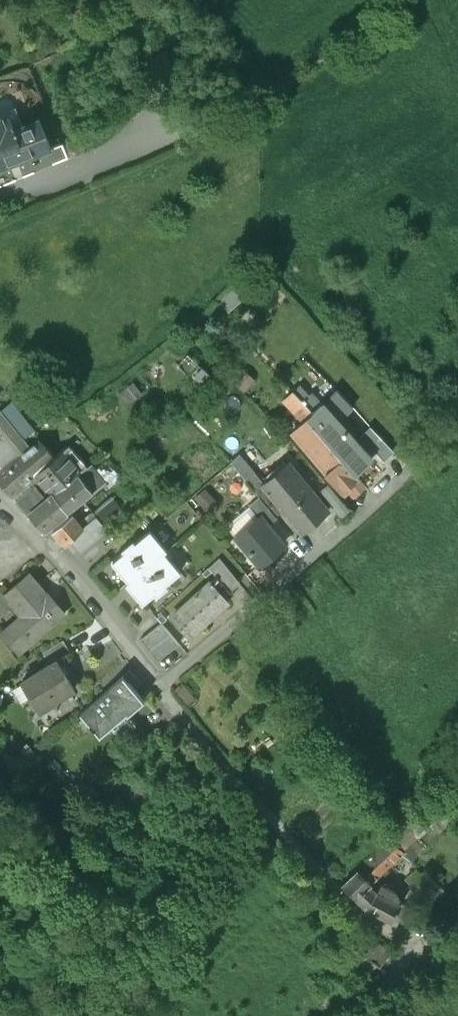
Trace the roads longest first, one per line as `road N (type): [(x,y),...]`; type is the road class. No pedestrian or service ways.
road 1 (residential): [(416,967),(335,900),(198,745),(166,692)]
road 2 (residential): [(166,692),(310,560),(442,460)]
road 3 (track): [(396,0),(245,98),(131,144)]
road 4 (residential): [(166,692),(0,508)]
road 5 (residential): [(0,193),(131,144)]

